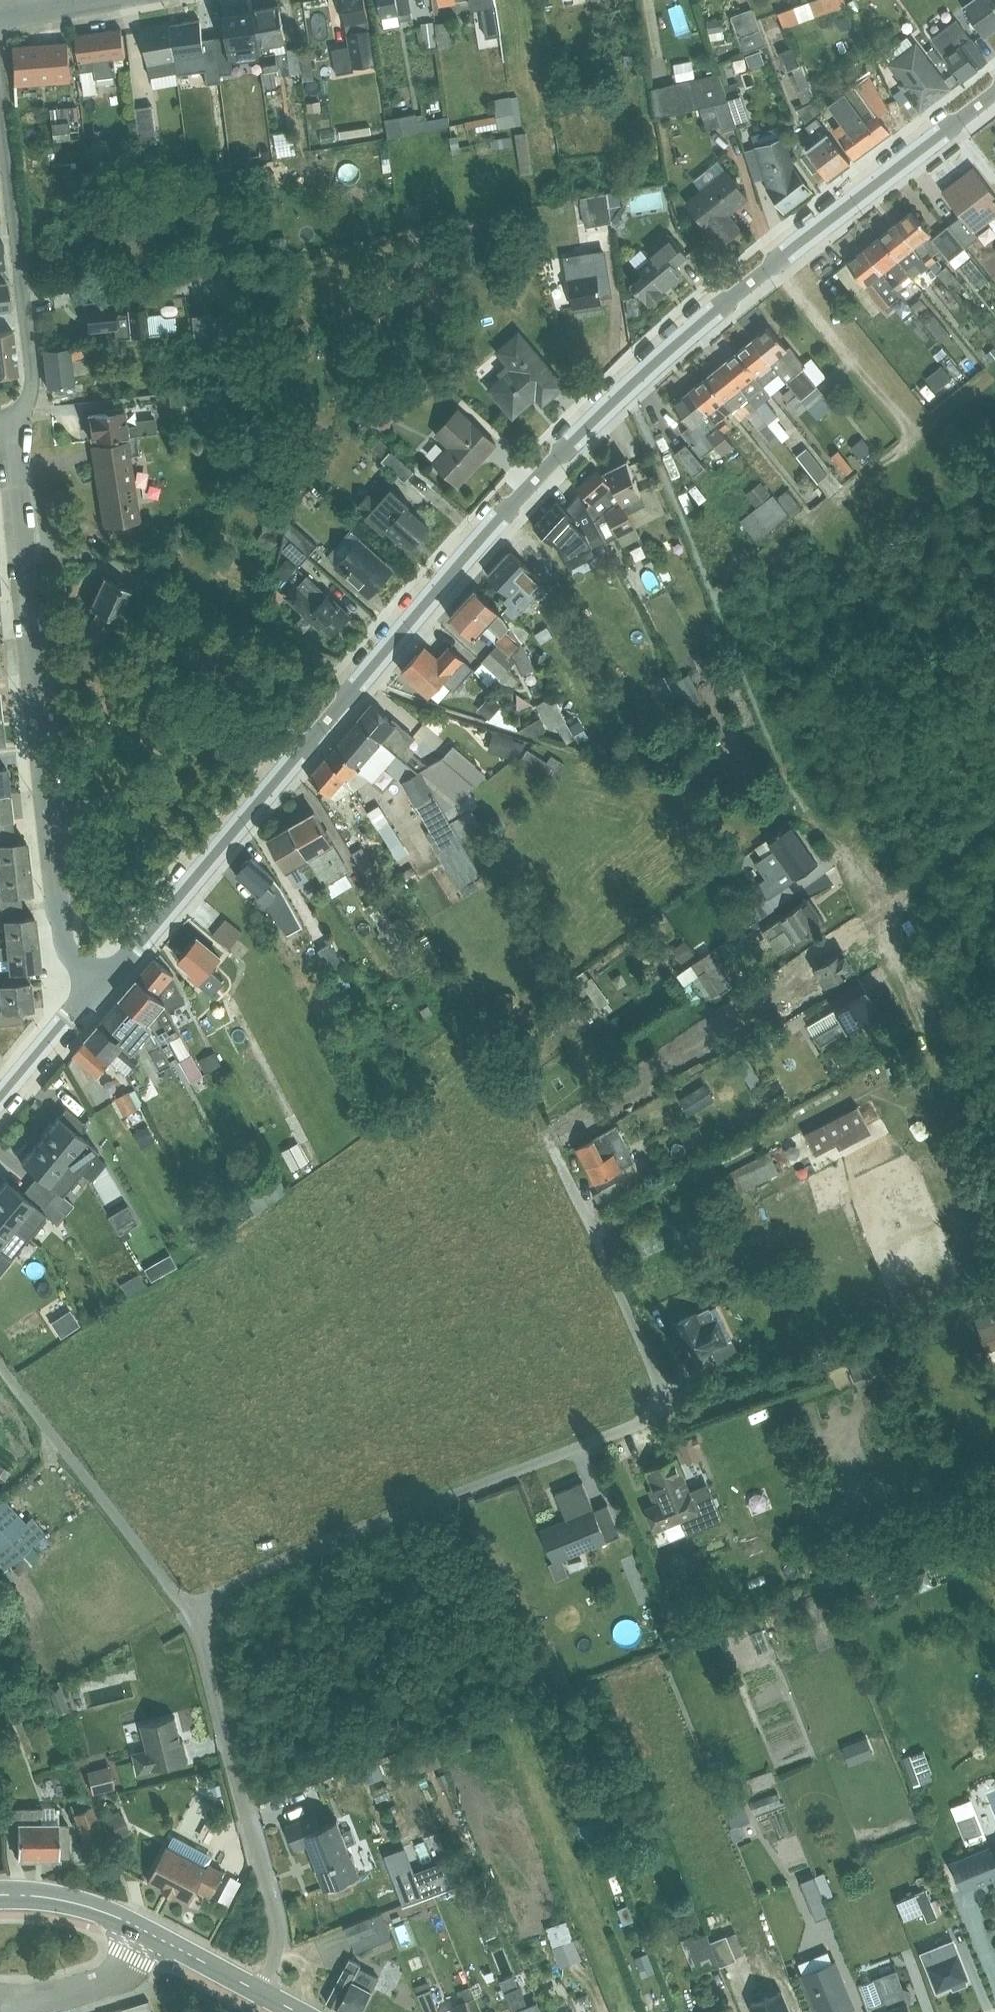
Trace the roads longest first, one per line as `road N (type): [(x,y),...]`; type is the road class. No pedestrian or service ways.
road 1 (tertiary): [(87,995),(359,674),(629,390),(994,92)]
road 2 (track): [(629,390),(797,799),(843,851),(958,1105)]
road 3 (residential): [(198,1610),(256,1574),(654,1417),(661,1385),(562,1167)]
road 4 (residential): [(9,421),(69,964),(87,995)]
road 5 (track): [(712,594),(917,434),(770,268)]
road 6 (residential): [(198,1610),(277,1917),(278,1953),(262,1994)]
road 7 (residential): [(0,1357),(36,1415),(198,1610)]
road 8 (residential): [(9,421),(27,402),(29,369),(0,117)]
road 9 (residential): [(0,2011),(114,1979),(147,1931)]
road 10 (track): [(994,807),(895,816),(830,837)]
road 11 (tertiary): [(0,1893),(76,1901),(147,1931)]
road 12 (track): [(870,910),(994,821)]
road 13 (track): [(773,1039),(896,966)]
road 14 (tertiary): [(0,1100),(87,995)]
road 15 (tertiary): [(147,1931),(262,1994)]

